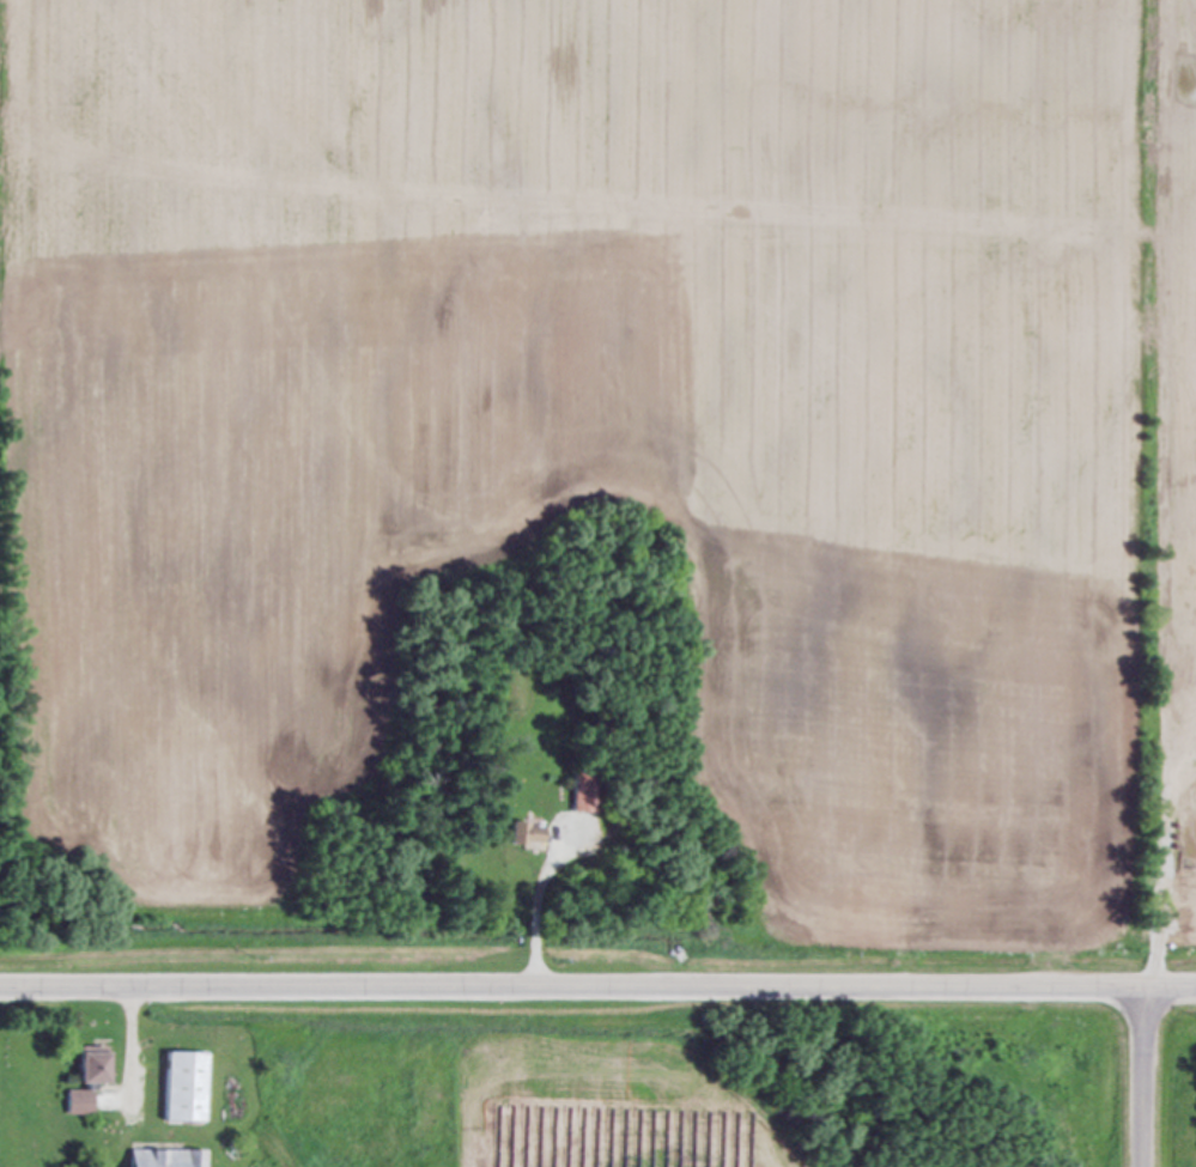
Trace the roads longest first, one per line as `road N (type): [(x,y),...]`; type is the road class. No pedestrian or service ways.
road 1 (tertiary): [(0,987),(1195,986)]
road 2 (residential): [(1142,1166),(1142,986)]

